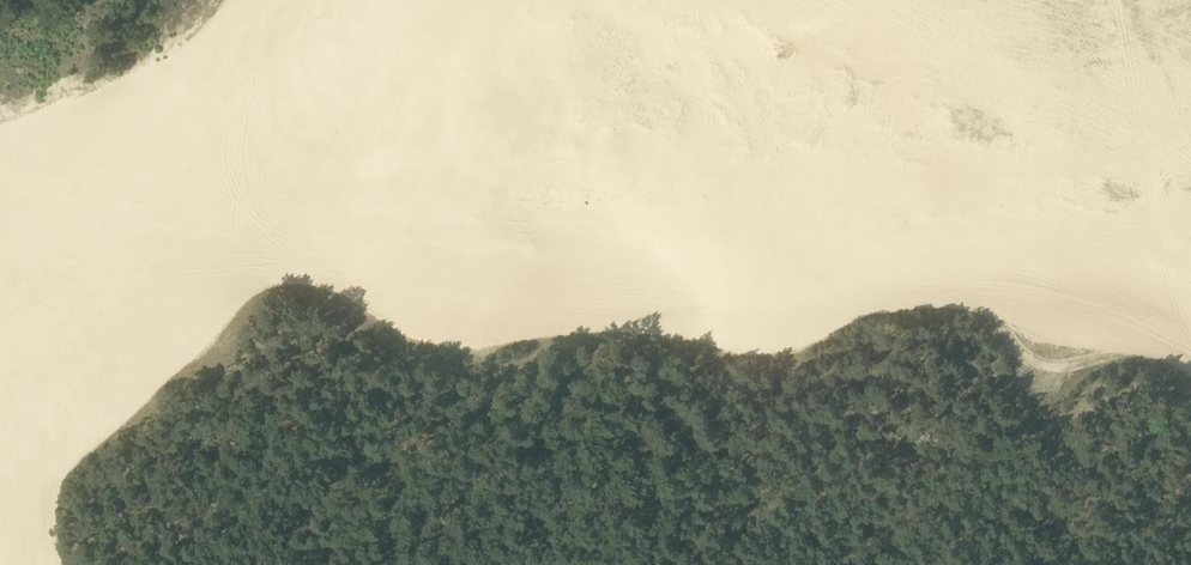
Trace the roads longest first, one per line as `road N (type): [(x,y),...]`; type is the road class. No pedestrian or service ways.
road 1 (track): [(1190,355),(1087,289),(1009,275),(781,257),(602,262),(429,227),(334,220),(229,237),(79,283),(0,317)]
road 2 (track): [(0,542),(87,422),(270,230),(435,0)]

